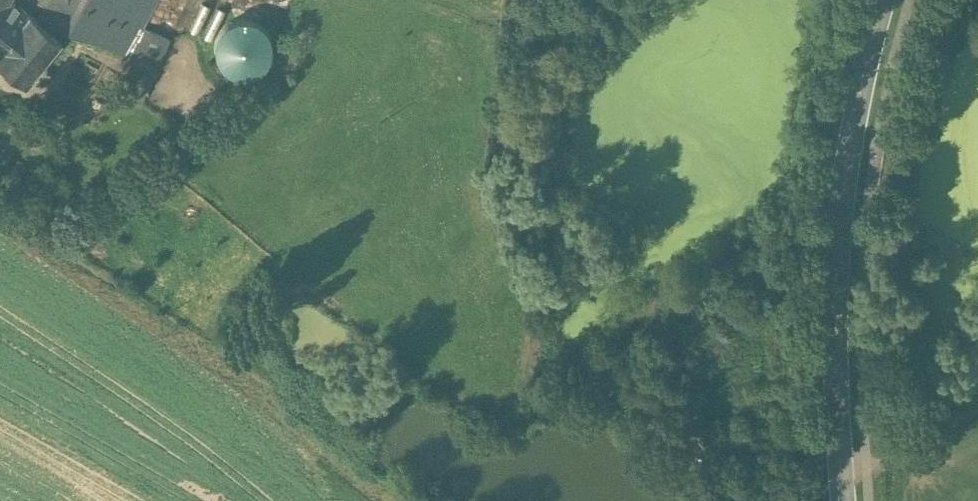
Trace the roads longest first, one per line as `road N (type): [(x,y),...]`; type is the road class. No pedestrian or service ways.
road 1 (tertiary): [(844,500),(838,404),(844,178),(884,0)]

